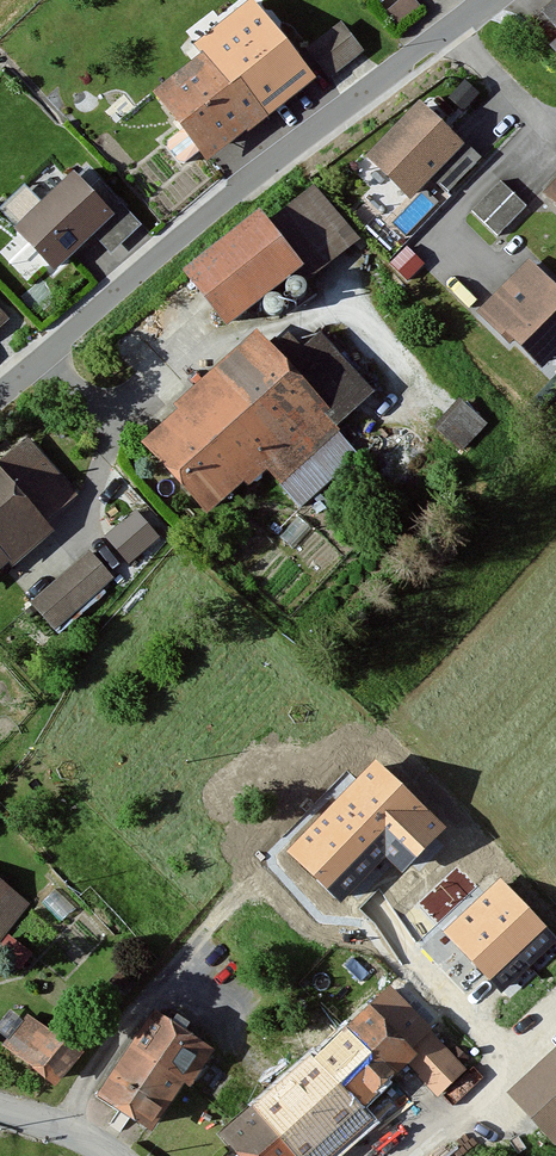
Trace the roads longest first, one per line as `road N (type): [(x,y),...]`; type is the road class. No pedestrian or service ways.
road 1 (residential): [(0,391),(248,180),(489,0)]
road 2 (residential): [(112,1155),(64,1128),(0,1108)]

